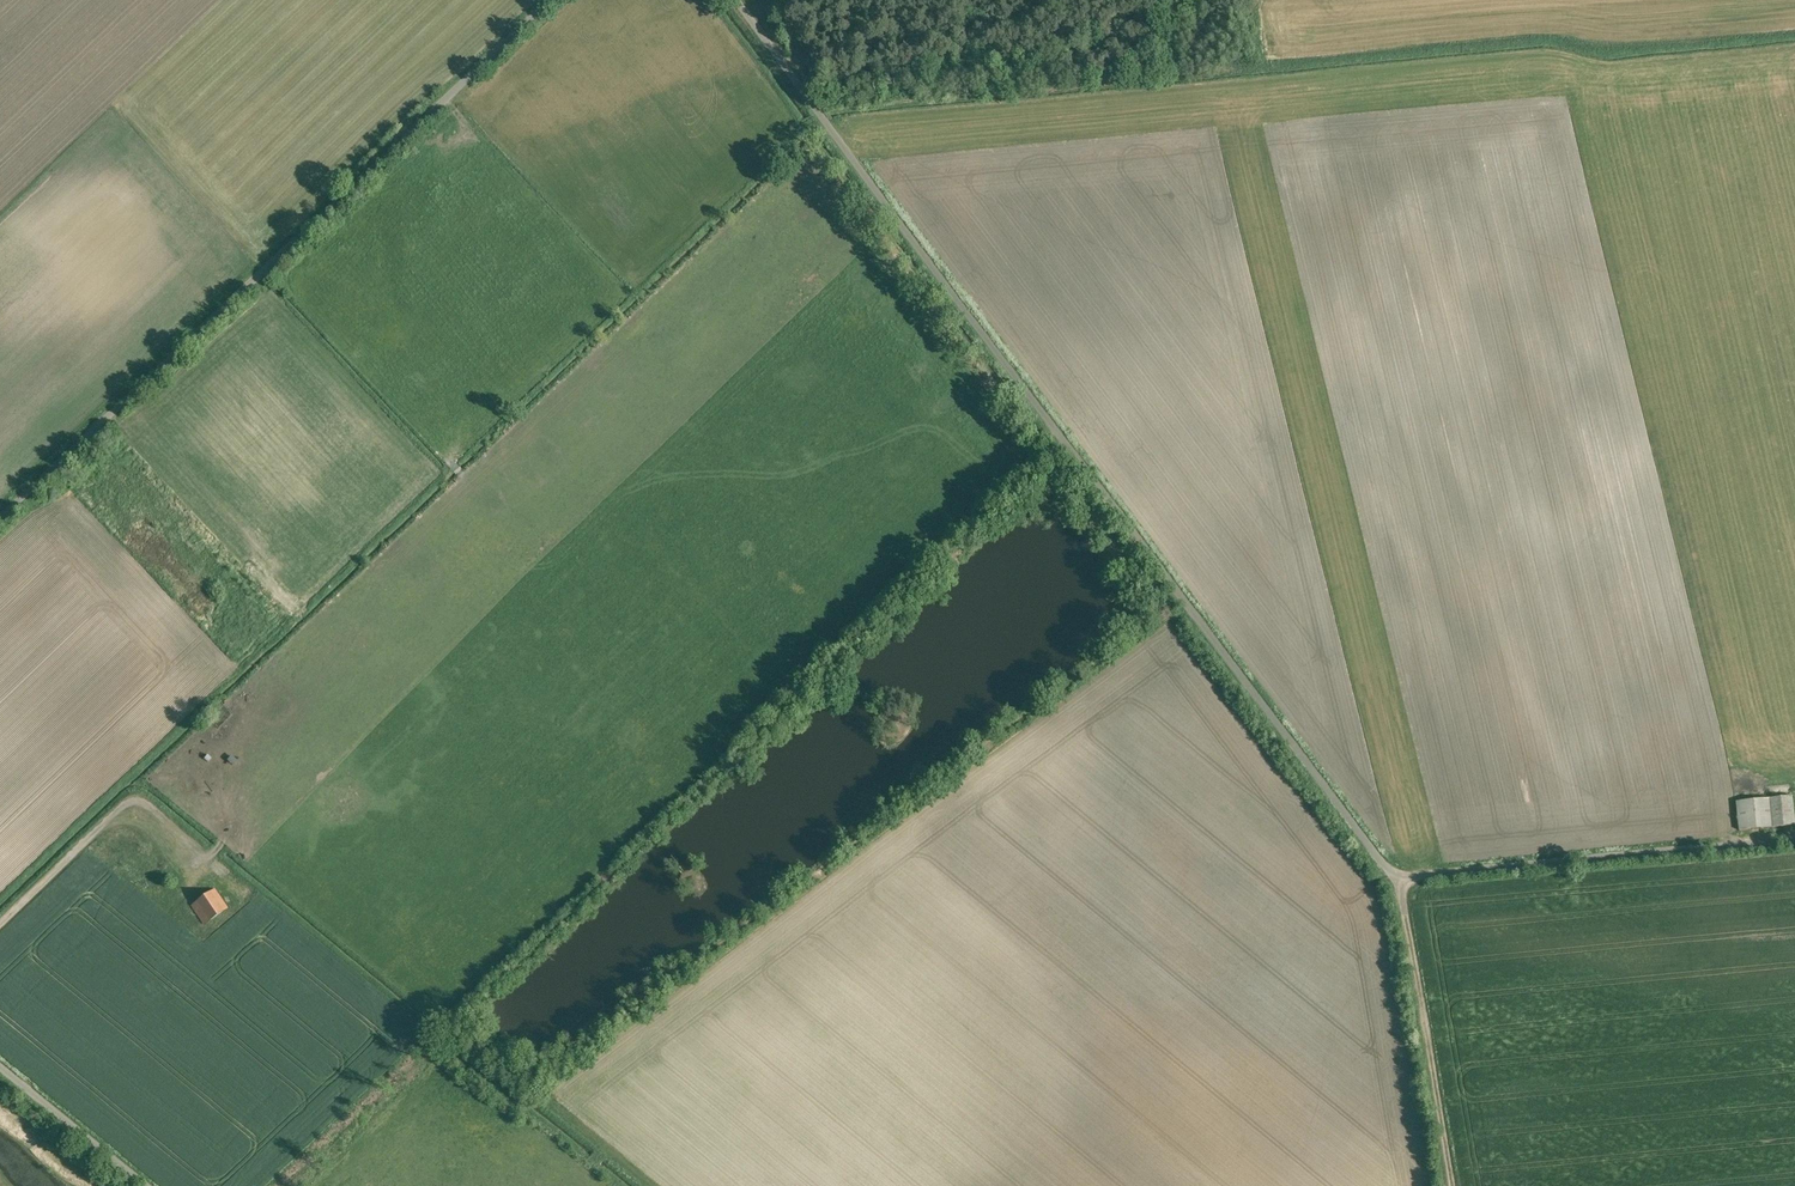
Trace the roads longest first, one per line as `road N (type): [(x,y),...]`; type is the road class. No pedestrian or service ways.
road 1 (unclassified): [(738,0),(1398,885),(1794,842)]
road 2 (unclassified): [(0,519),(557,0)]
road 3 (track): [(1453,1185),(1398,885)]
road 4 (unclassified): [(147,1185),(0,1066)]
road 5 (track): [(0,926),(91,839)]

